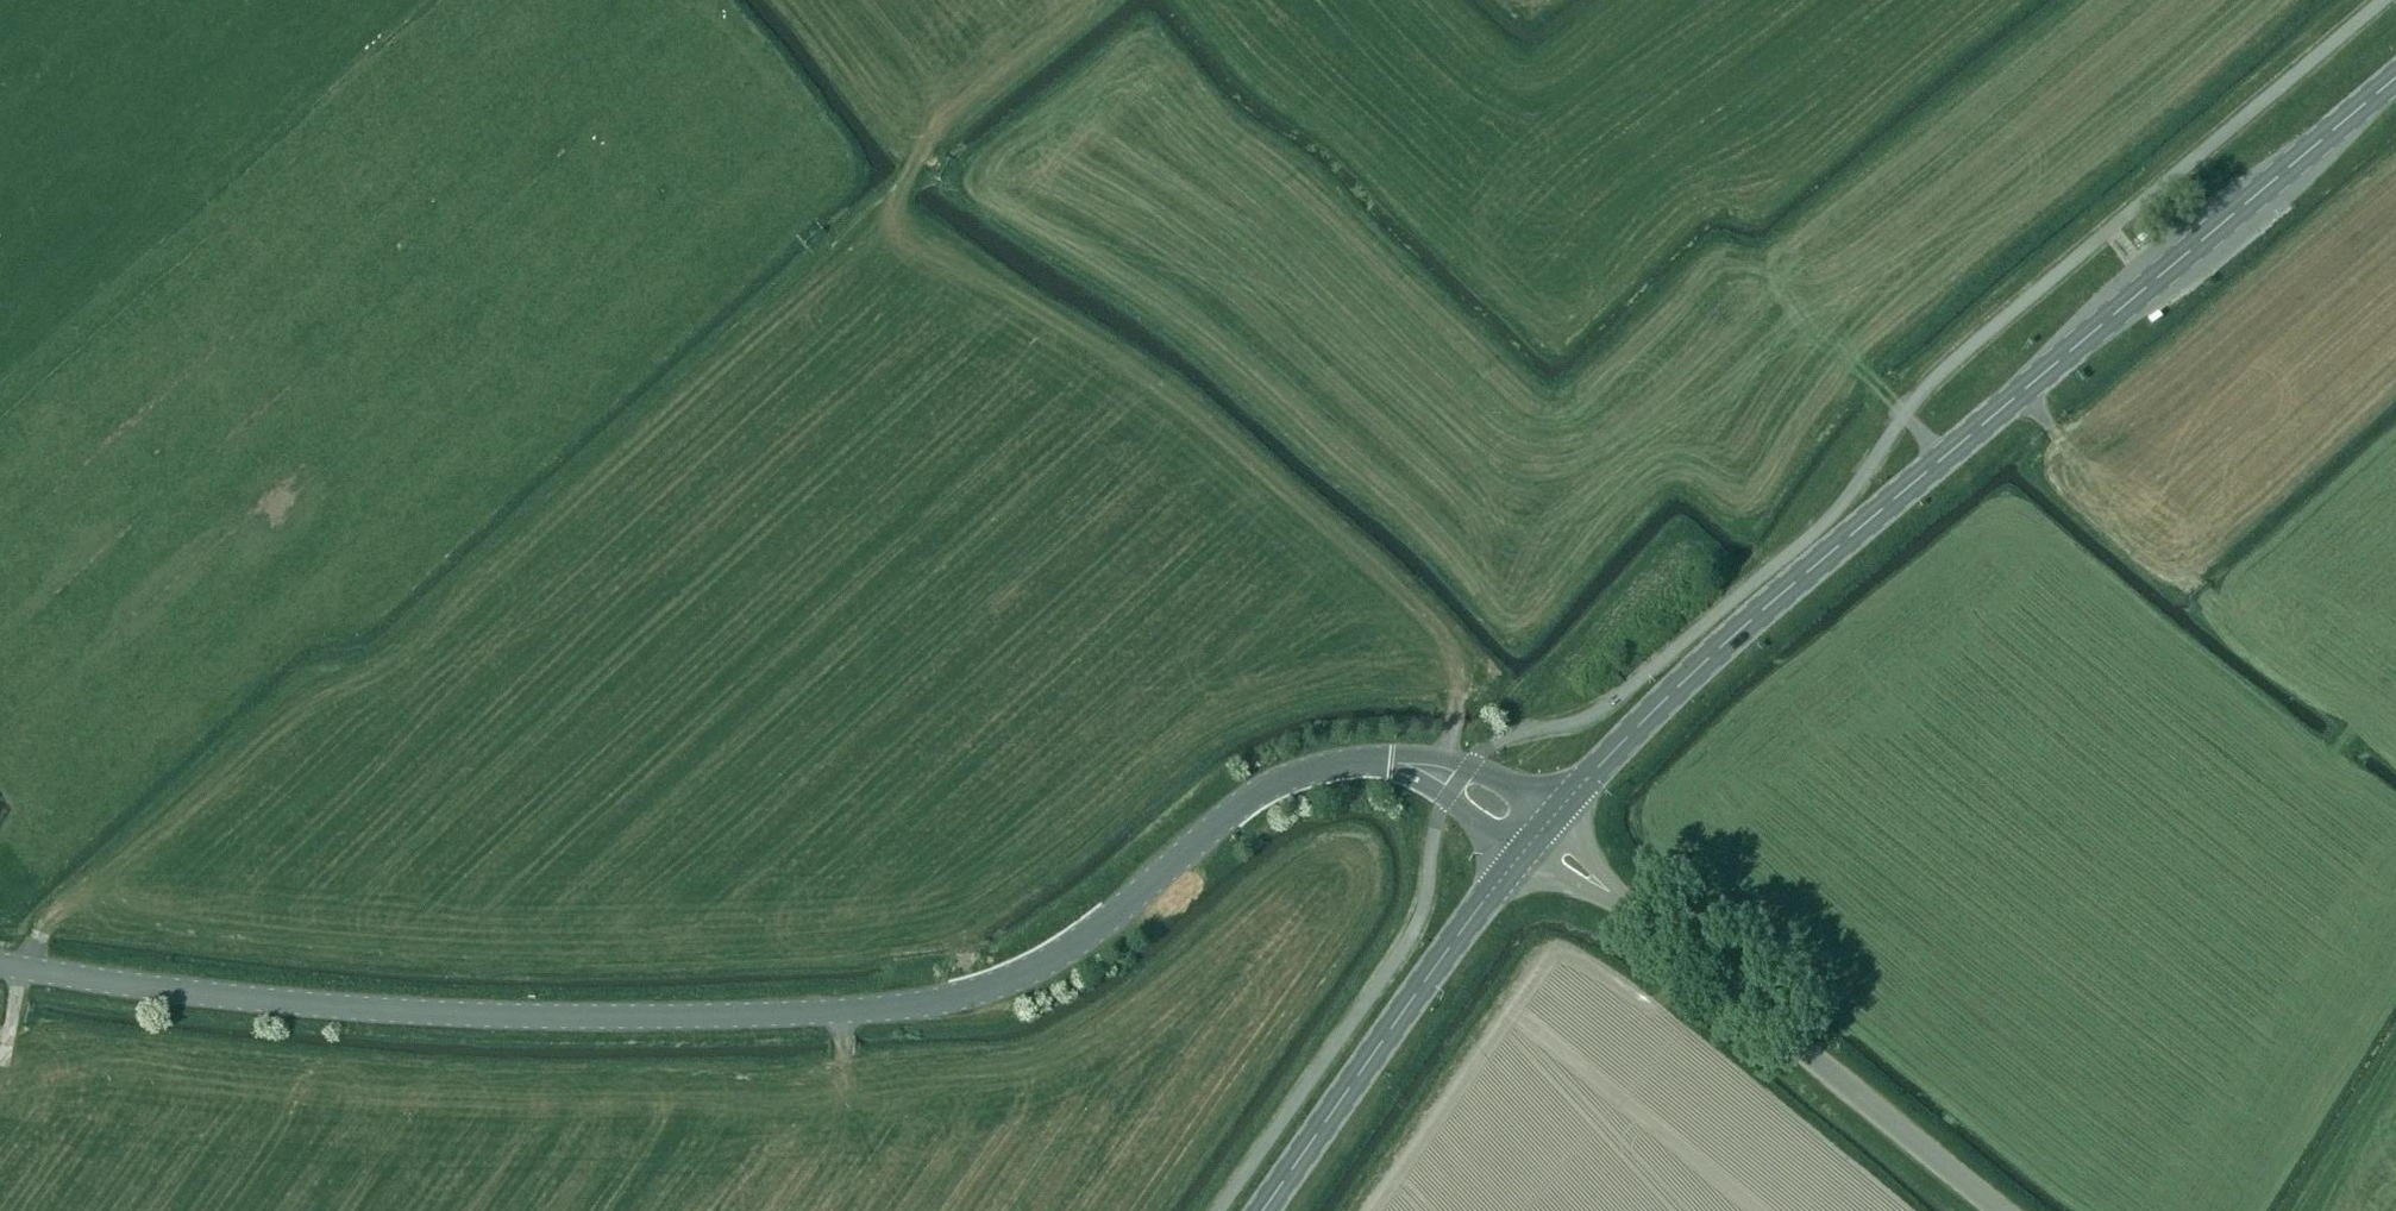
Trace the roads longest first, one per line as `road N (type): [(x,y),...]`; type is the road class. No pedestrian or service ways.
road 1 (tertiary): [(0,964),(410,1012),(741,1015),(901,1005),(1018,975),(1072,948),(1255,796),(1295,776),(1368,762),(1458,781)]
road 2 (secondary): [(1536,834),(1668,697),(1782,594),(2395,78)]
road 3 (tertiary): [(2002,1210),(1536,834)]
road 4 (secondary): [(1264,1210),(1536,834)]

